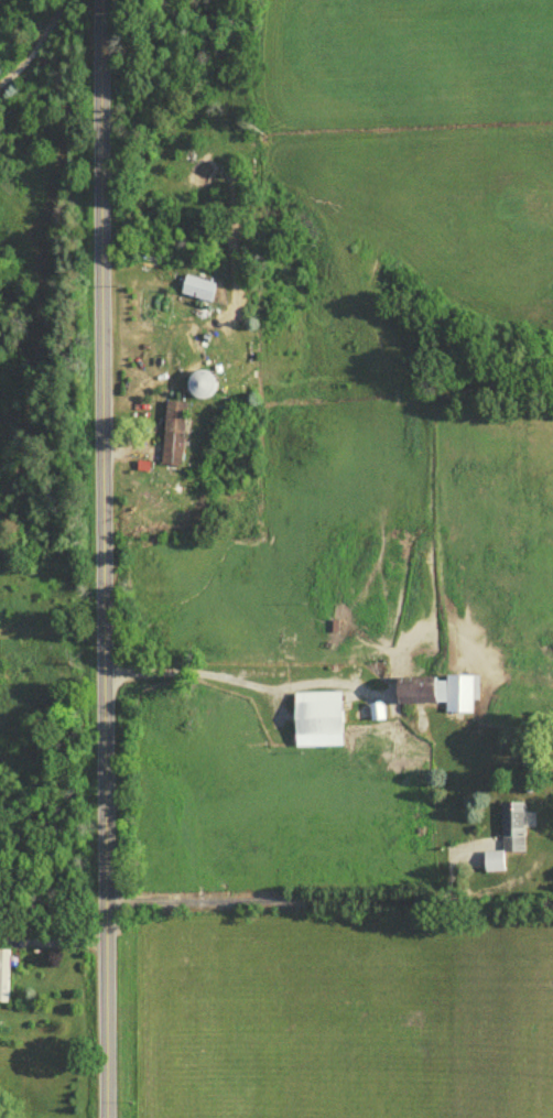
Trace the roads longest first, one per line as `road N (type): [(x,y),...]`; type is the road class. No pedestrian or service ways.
road 1 (residential): [(107,1117),(101,0)]
road 2 (residential): [(102,627),(213,585),(452,371),(552,356)]

